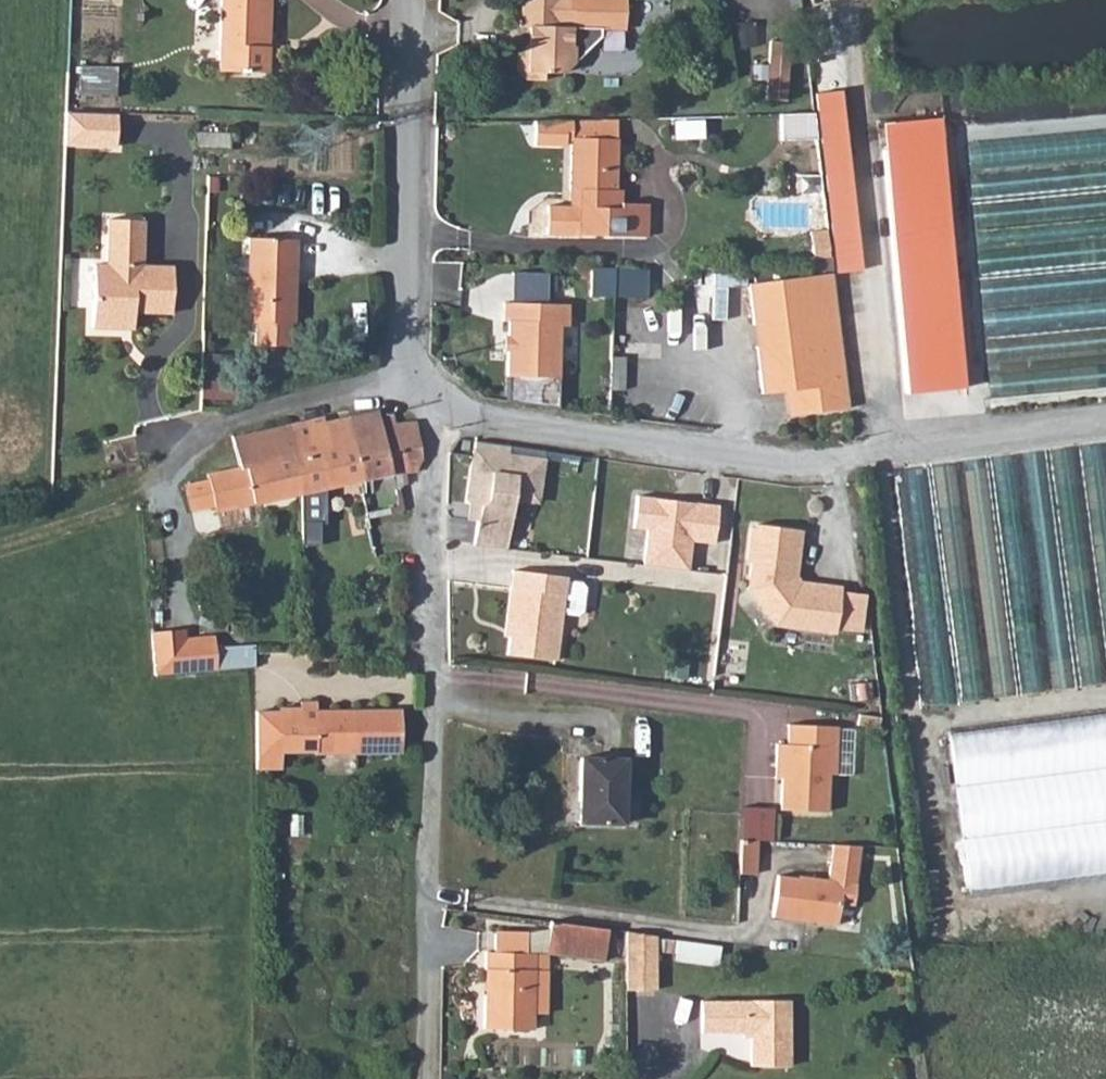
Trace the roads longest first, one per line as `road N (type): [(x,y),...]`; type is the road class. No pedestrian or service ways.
road 1 (residential): [(458,415),(438,464),(428,1078)]
road 2 (residential): [(458,415),(792,463),(850,460)]
road 3 (residential): [(412,0),(402,345),(411,386)]
road 4 (residential): [(411,386),(280,409),(213,434),(176,467),(168,509)]
road 5 (track): [(850,460),(1105,426)]

